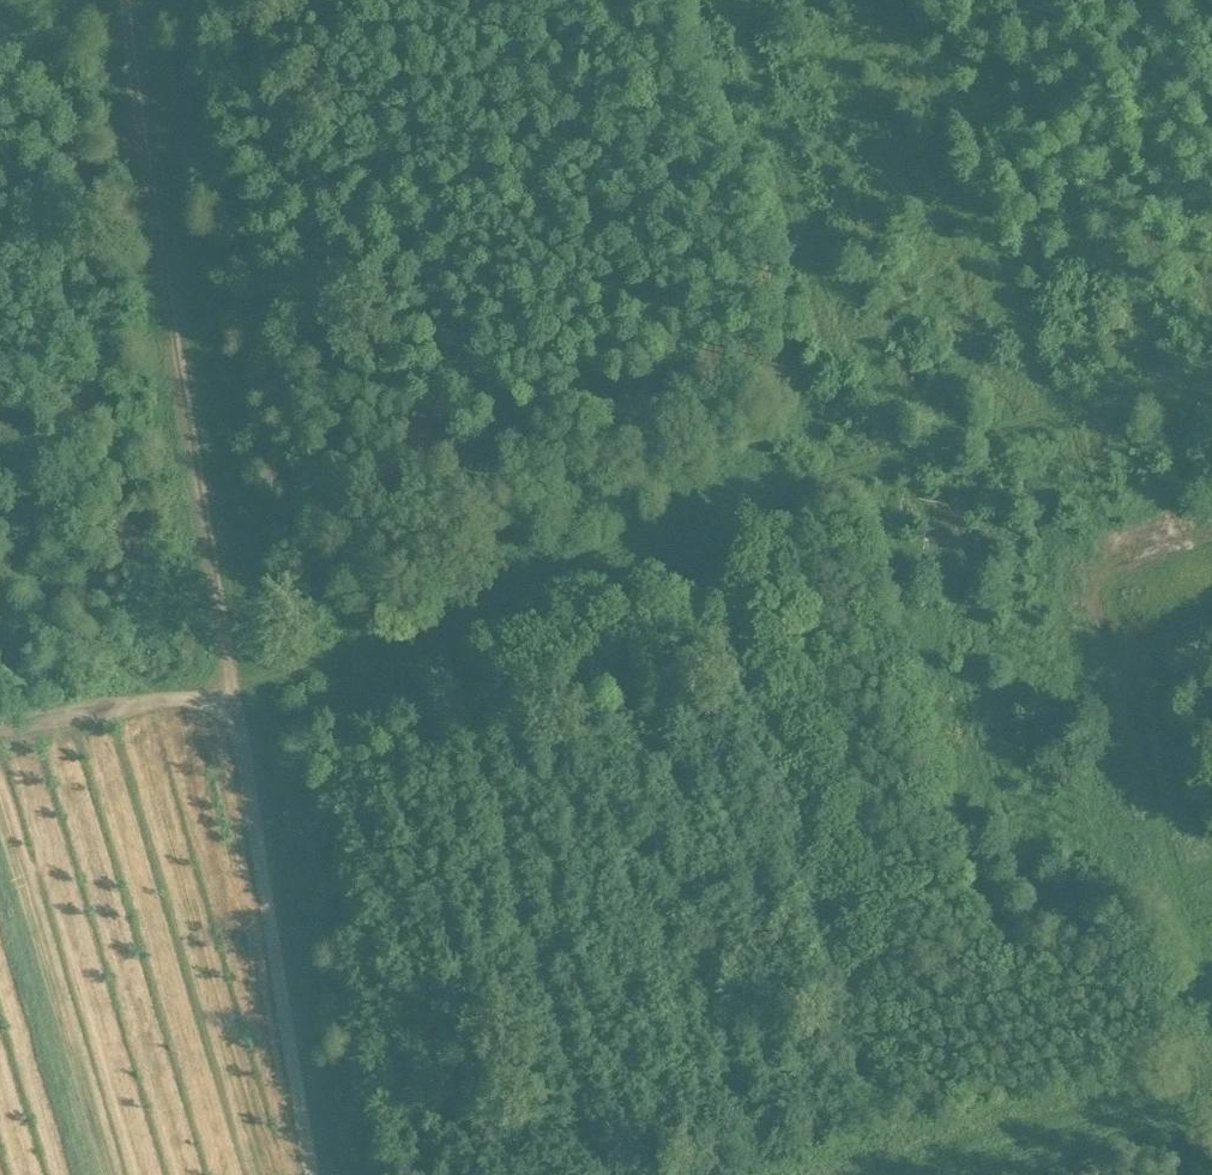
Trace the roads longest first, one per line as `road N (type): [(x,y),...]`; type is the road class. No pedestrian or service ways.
road 1 (track): [(123,0),(311,1174)]
road 2 (track): [(233,691),(720,504),(1211,385)]
road 3 (track): [(1211,618),(1134,637),(1105,622),(1095,596),(1122,560),(1211,533)]
road 4 (track): [(233,691),(0,723)]

